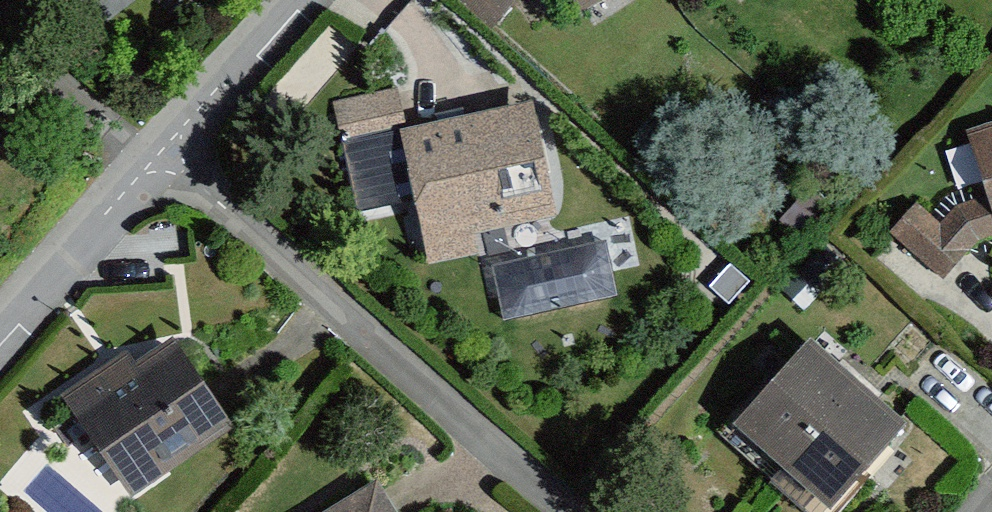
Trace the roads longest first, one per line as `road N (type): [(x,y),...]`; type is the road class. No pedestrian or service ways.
road 1 (residential): [(153,166),(568,511)]
road 2 (residential): [(153,166),(0,344)]
road 3 (residential): [(302,0),(153,166)]

